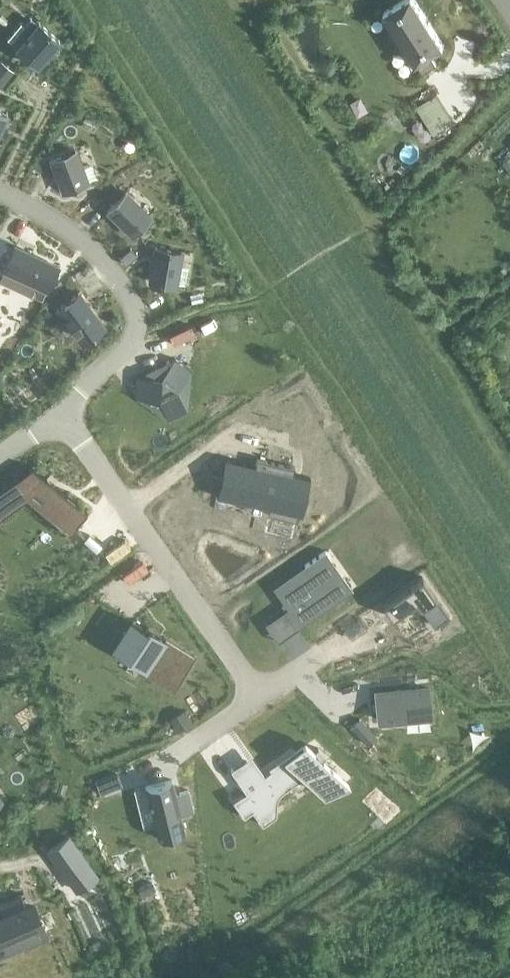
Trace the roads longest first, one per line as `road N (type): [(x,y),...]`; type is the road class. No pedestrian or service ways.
road 1 (residential): [(58,415),(263,693)]
road 2 (residential): [(0,184),(89,248),(125,304),(129,340),(114,371),(58,415)]

